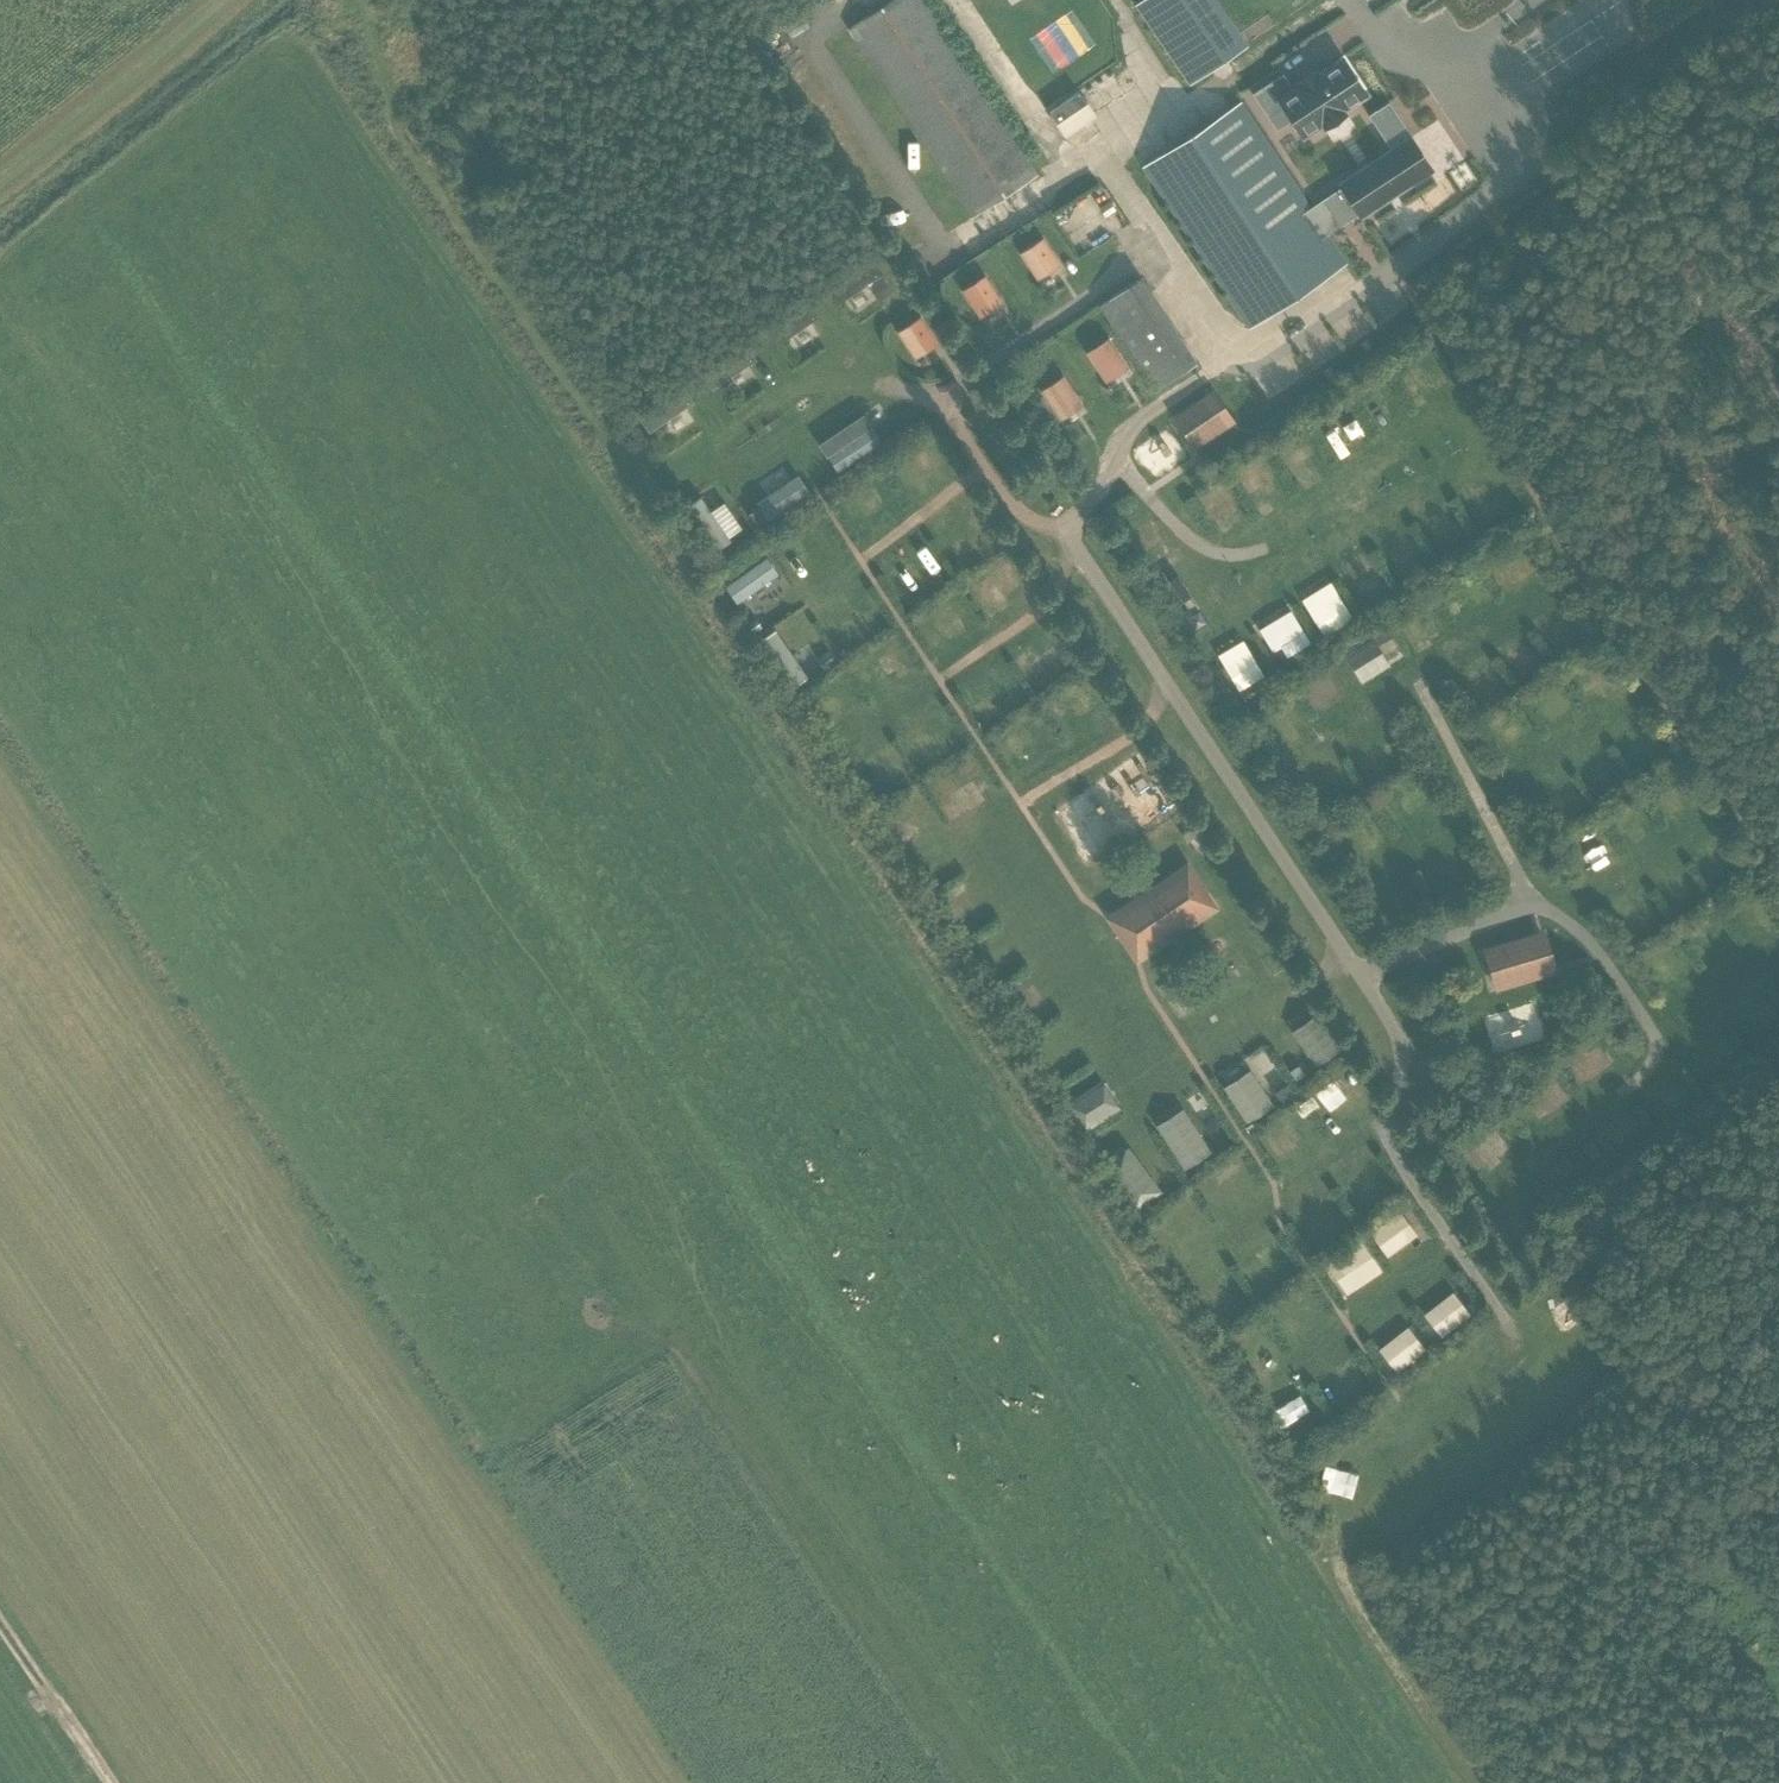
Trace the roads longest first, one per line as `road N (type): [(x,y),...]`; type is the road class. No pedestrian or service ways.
road 1 (track): [(894,389),(838,382),(791,390),(656,477)]
road 2 (track): [(107,1782),(0,1625)]

